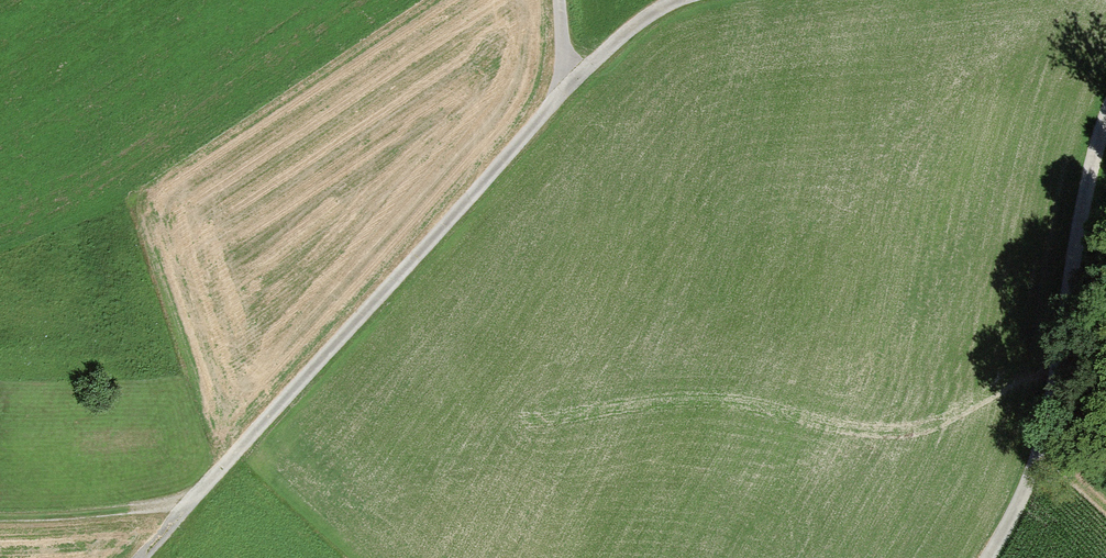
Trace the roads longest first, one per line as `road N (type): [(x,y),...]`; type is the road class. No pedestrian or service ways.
road 1 (track): [(189,504),(560,91),(646,13),(676,0)]
road 2 (track): [(1105,123),(1071,244),(1036,453),(985,557)]
road 3 (track): [(0,518),(189,504)]

